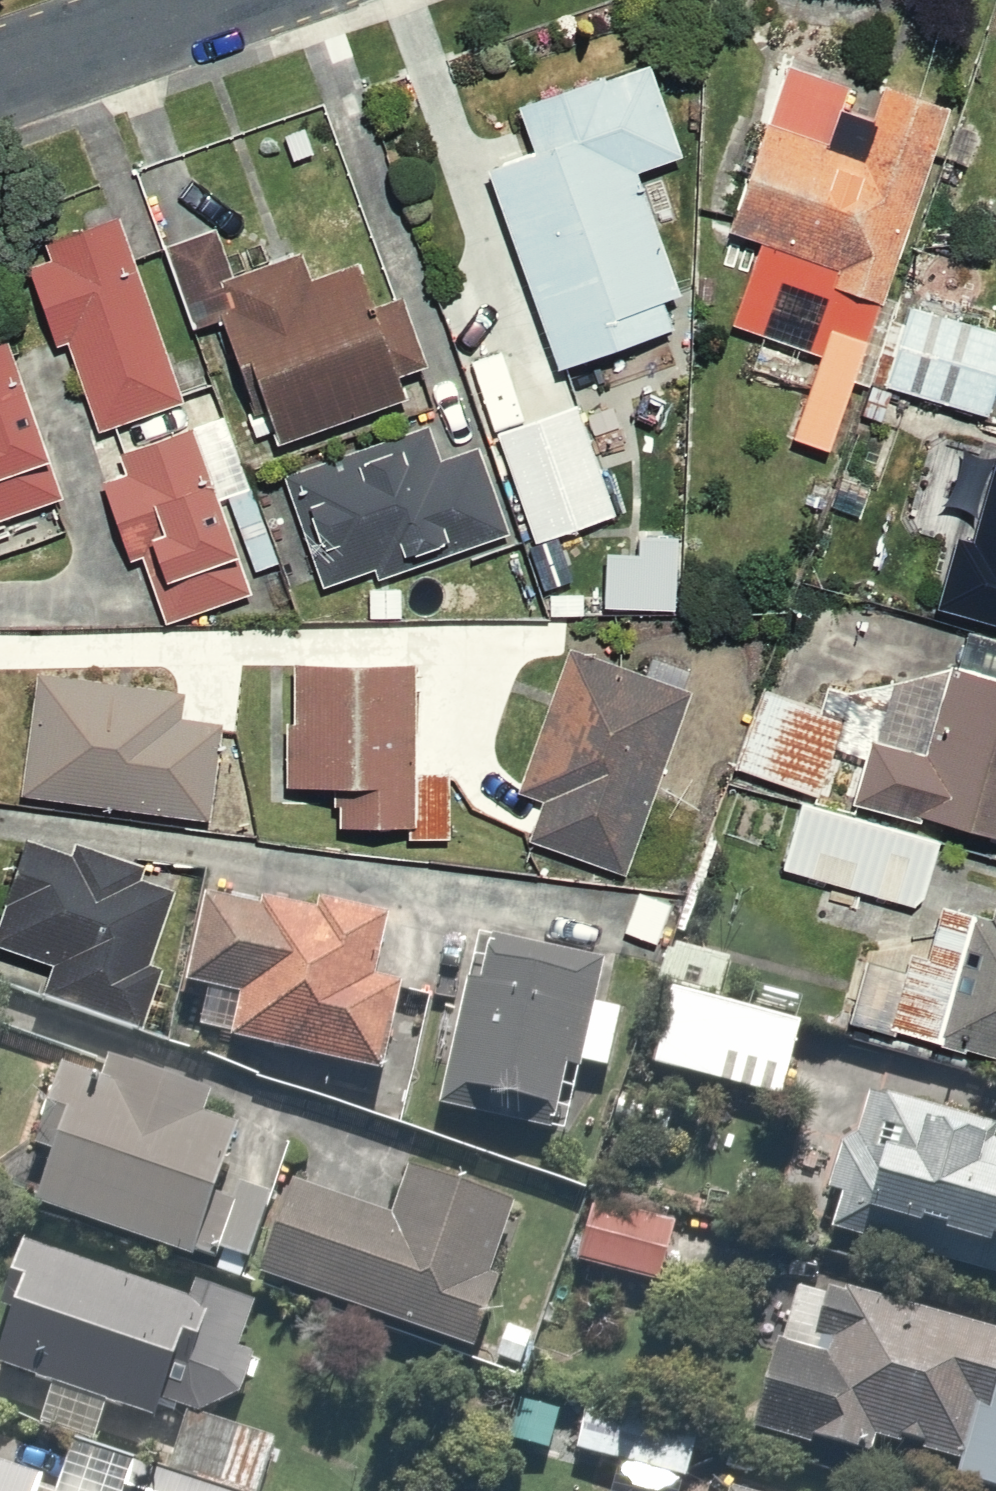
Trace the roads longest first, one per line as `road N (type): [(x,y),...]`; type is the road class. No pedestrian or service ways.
road 1 (residential): [(207,0),(0,75)]

